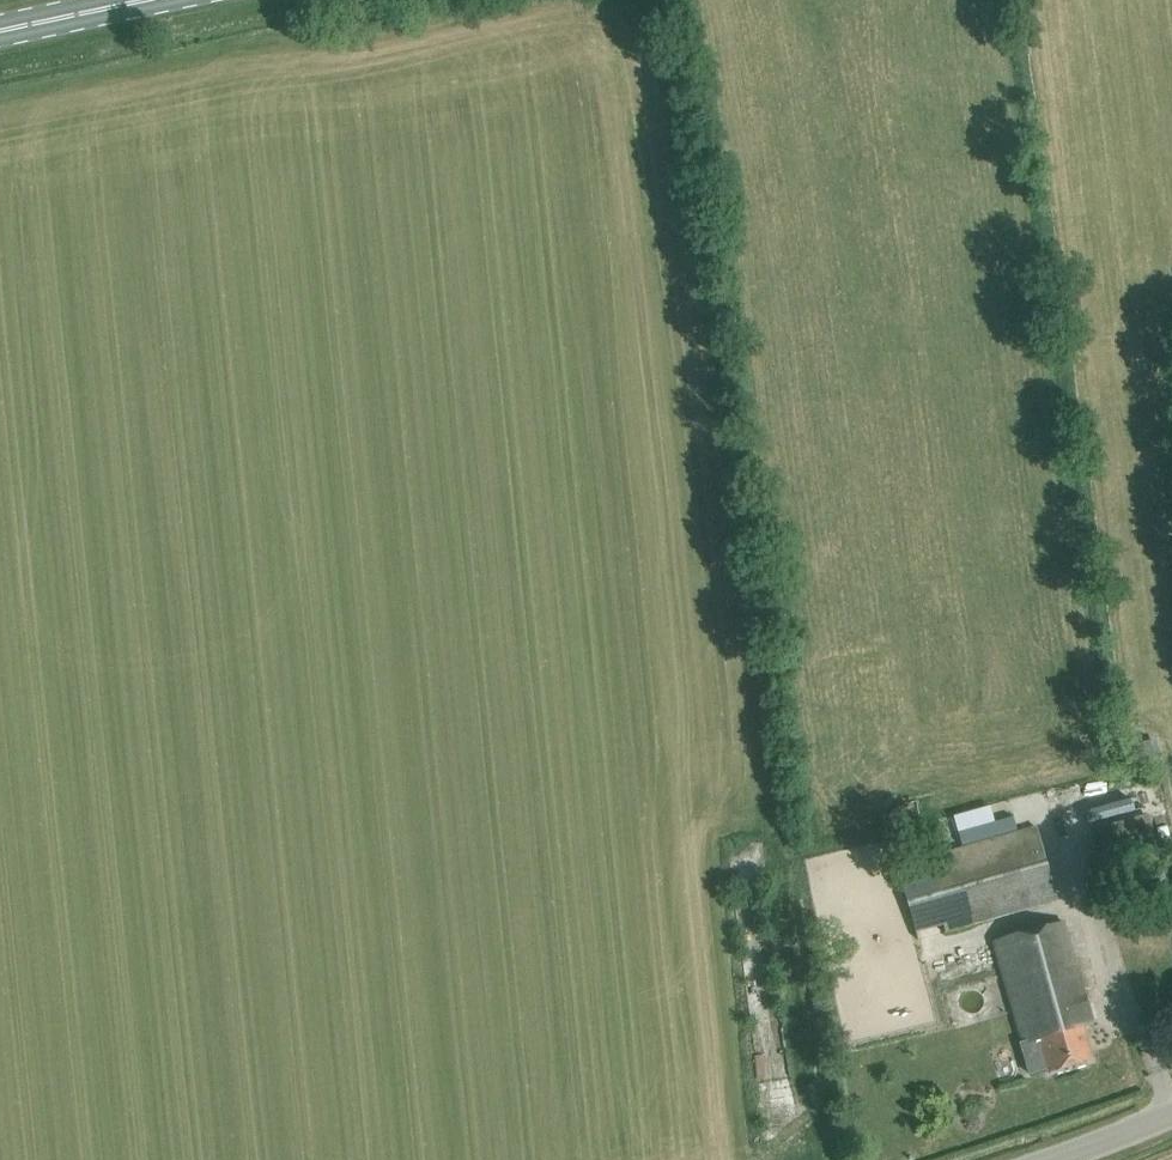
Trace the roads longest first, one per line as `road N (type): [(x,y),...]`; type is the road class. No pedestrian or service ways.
road 1 (primary): [(0,31),(146,0)]
road 2 (unclassified): [(1048,1159),(1171,1112)]

